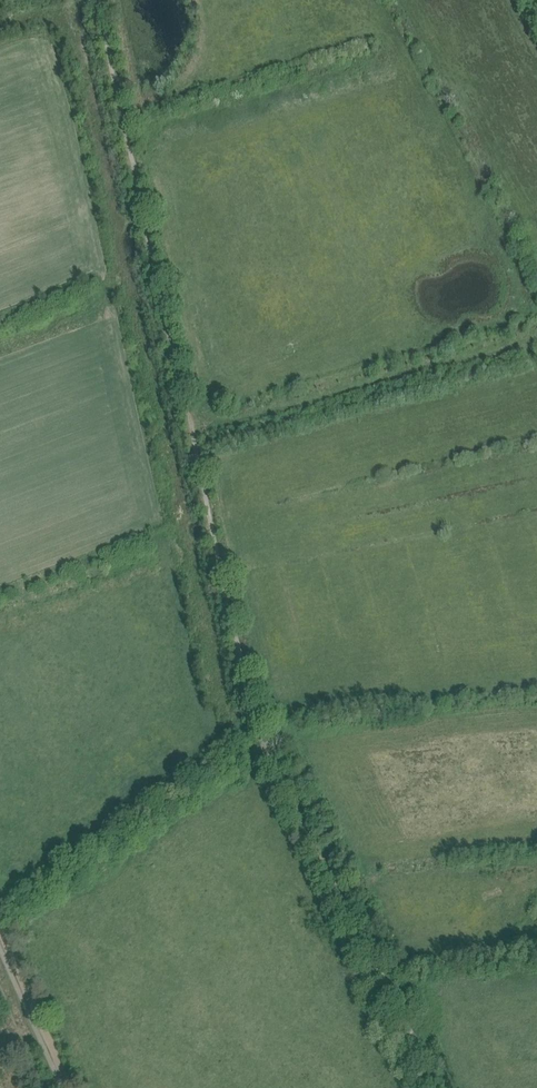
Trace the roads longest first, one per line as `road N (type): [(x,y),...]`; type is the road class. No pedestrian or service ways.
road 1 (track): [(437,1087),(260,731),(97,0)]
road 2 (track): [(193,433),(536,344)]
road 3 (track): [(71,1087),(0,929)]

